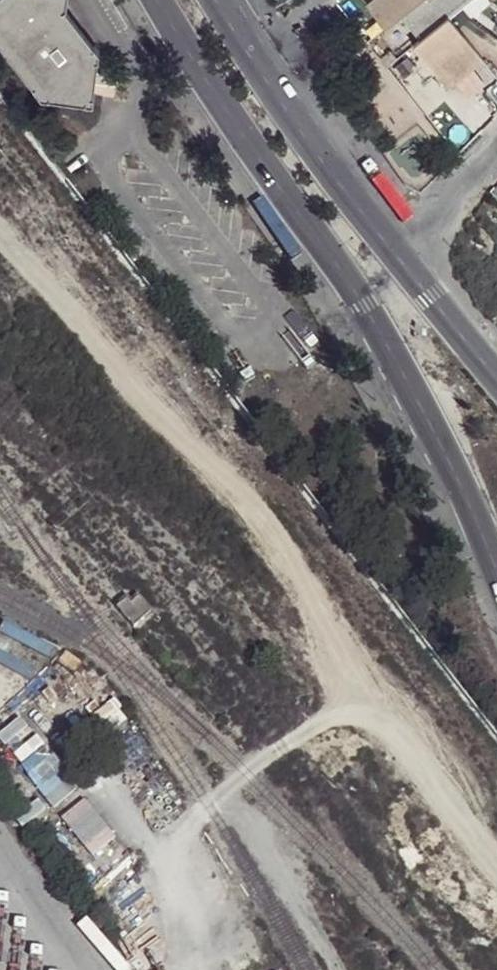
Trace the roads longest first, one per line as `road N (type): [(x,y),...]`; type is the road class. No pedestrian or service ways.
road 1 (primary): [(158,0),(374,330),(496,580)]
road 2 (track): [(176,969),(175,848),(208,808),(237,807),(339,969)]
road 3 (primary): [(411,275),(225,0)]
road 4 (residential): [(411,275),(496,163)]
road 5 (primary): [(496,381),(411,275)]

